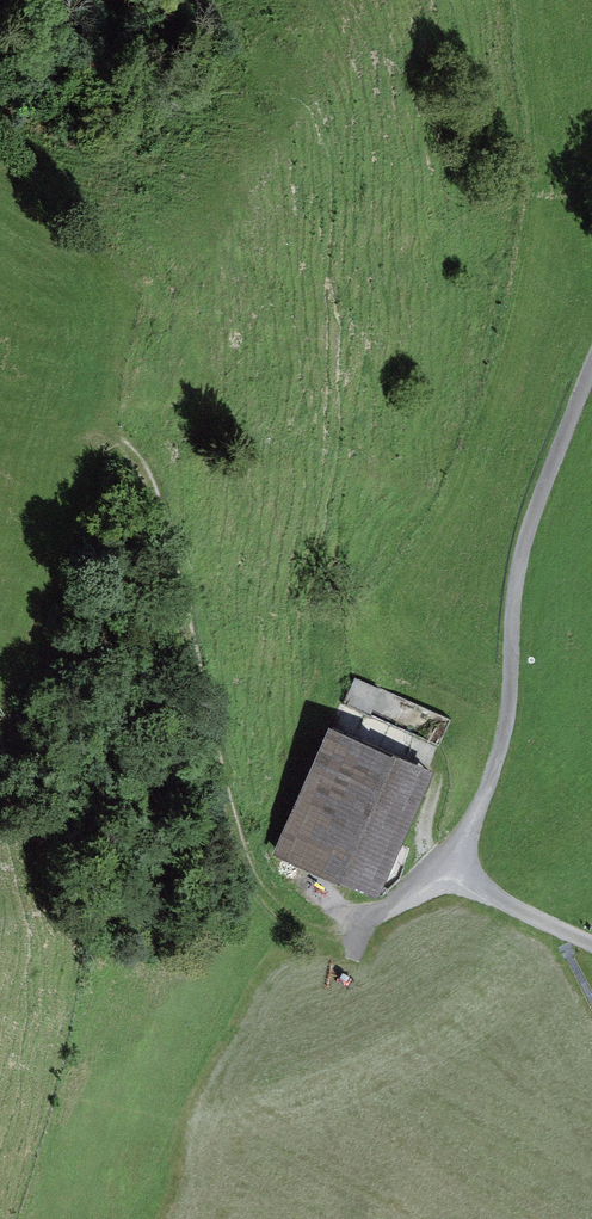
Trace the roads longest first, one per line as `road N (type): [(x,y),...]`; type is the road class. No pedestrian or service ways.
road 1 (track): [(360,933),(299,923),(273,903),(244,857),(158,503),(115,422)]
road 2 (unclassified): [(456,859),(507,722),(517,580),(537,507),(591,373)]
road 3 (unclassified): [(591,944),(501,901),(456,859)]
road 4 (unclassified): [(456,859),(367,919),(354,956)]

